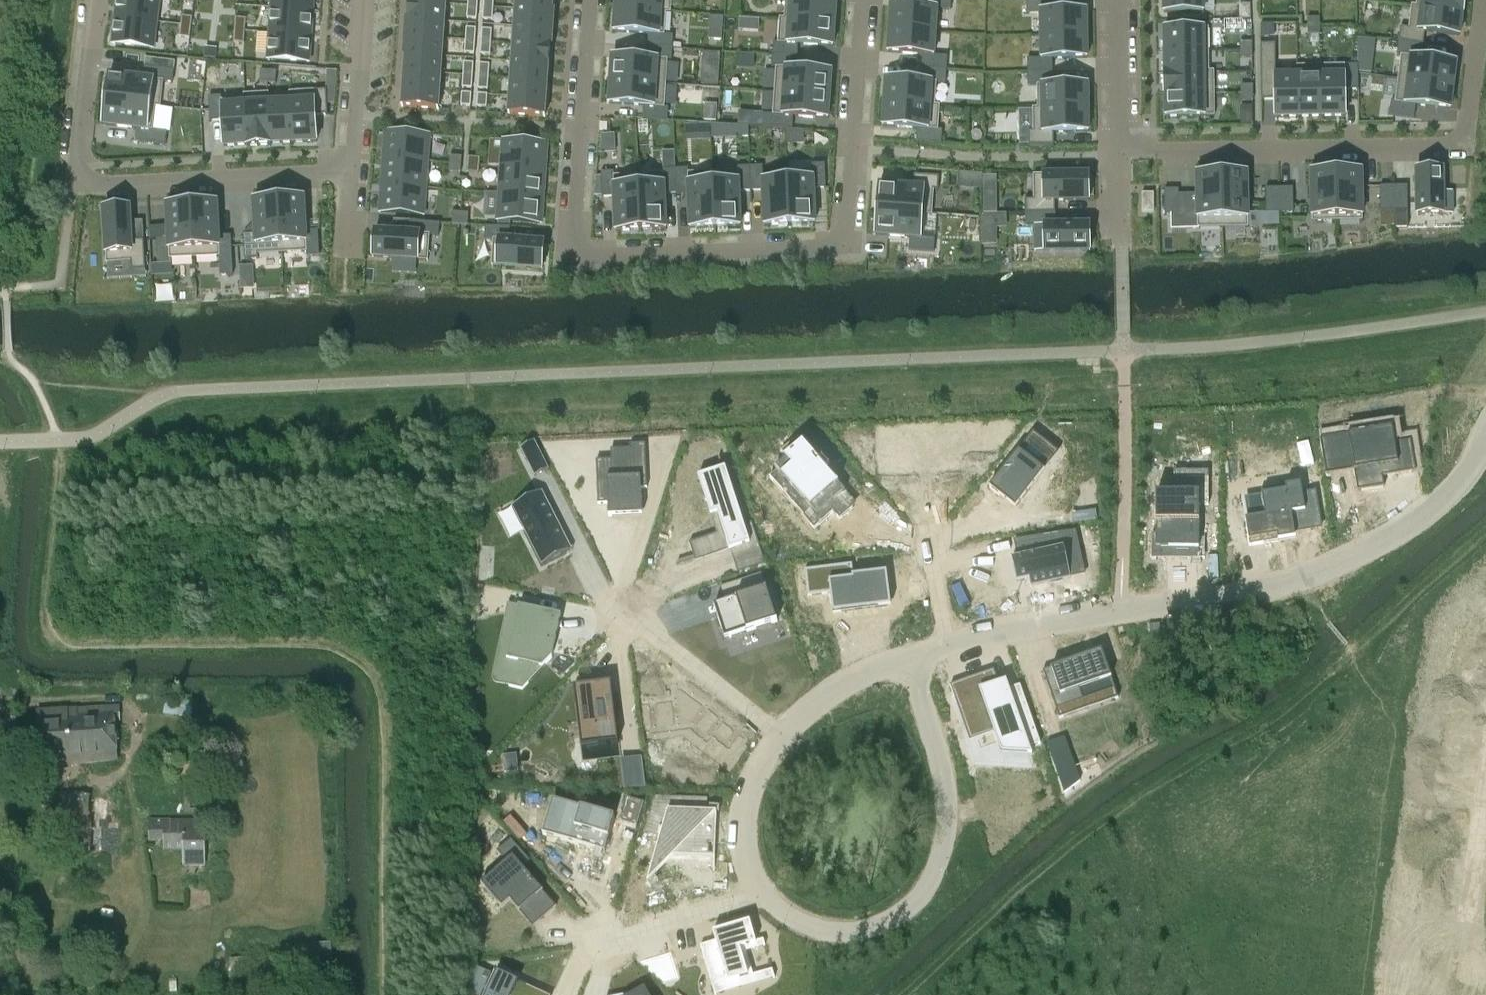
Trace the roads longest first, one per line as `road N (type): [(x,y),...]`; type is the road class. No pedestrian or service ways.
road 1 (residential): [(862,0),(843,242),(590,256),(577,253),(572,241),(589,0)]
road 2 (residential): [(1485,436),(1415,517),(1317,569),(1255,590),(1050,619),(948,647)]
road 3 (residential): [(1120,148),(1460,140),(1484,0)]
road 4 (residential): [(95,0),(79,166),(86,179),(353,171)]
road 5 (residential): [(757,897),(808,929),(853,936),(891,926),(936,881),(951,807),(909,656)]
road 6 (residential): [(626,610),(782,733)]
road 7 (residential): [(782,733),(751,772),(740,825),(745,875),(757,897)]
road 8 (residential): [(353,171),(365,0)]
road 9 (residential): [(604,942),(757,897)]
road 10 (residential): [(909,656),(828,688),(782,733)]
road 11 (residential): [(1118,0),(1120,148)]

